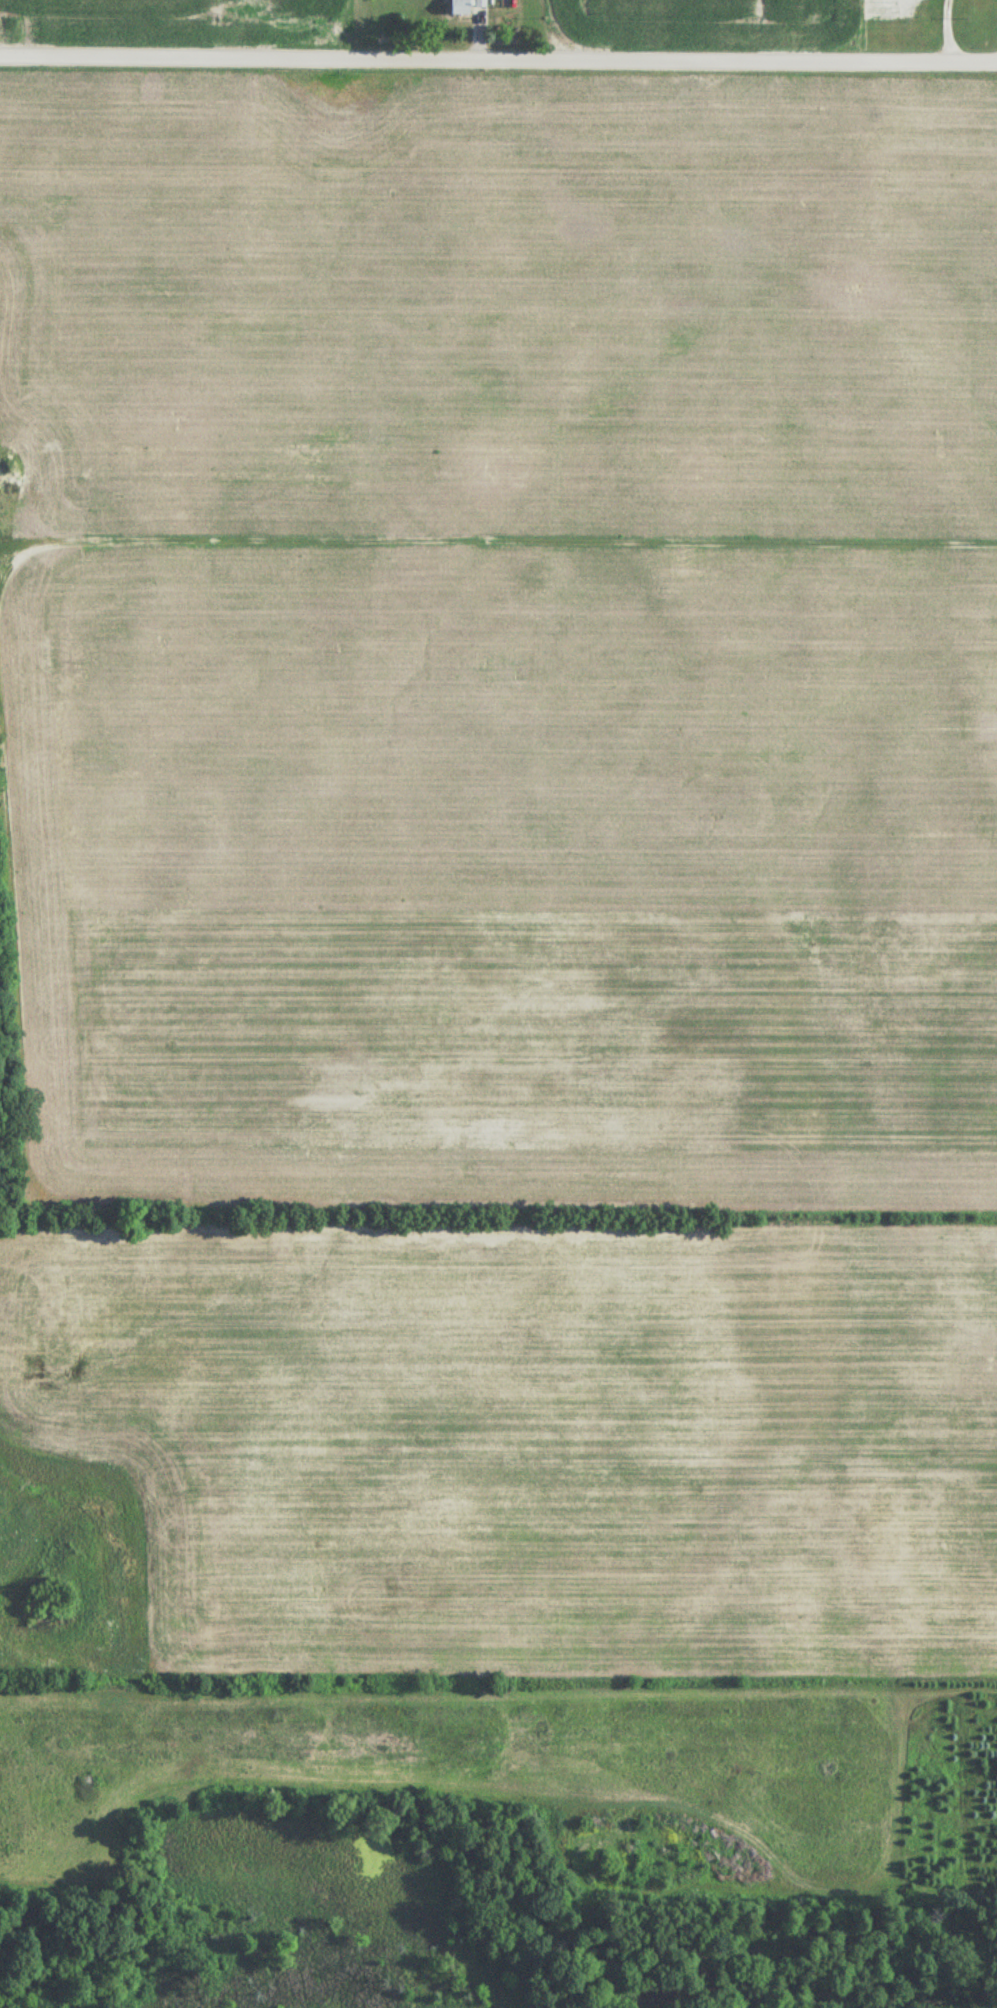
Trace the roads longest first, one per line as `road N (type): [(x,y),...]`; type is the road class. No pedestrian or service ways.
road 1 (residential): [(0,60),(996,62)]

